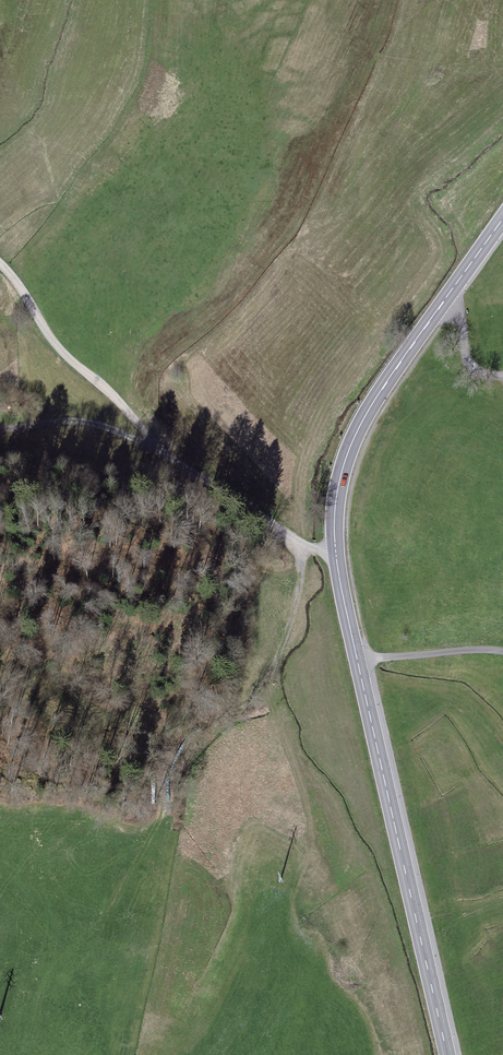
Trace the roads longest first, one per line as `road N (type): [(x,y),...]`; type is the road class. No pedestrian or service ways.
road 1 (secondary): [(447,1054),(341,588),(334,517),(359,429),(502,221)]
road 2 (track): [(336,553),(302,546),(151,439),(64,354),(0,263)]
road 3 (track): [(502,655),(359,664)]

